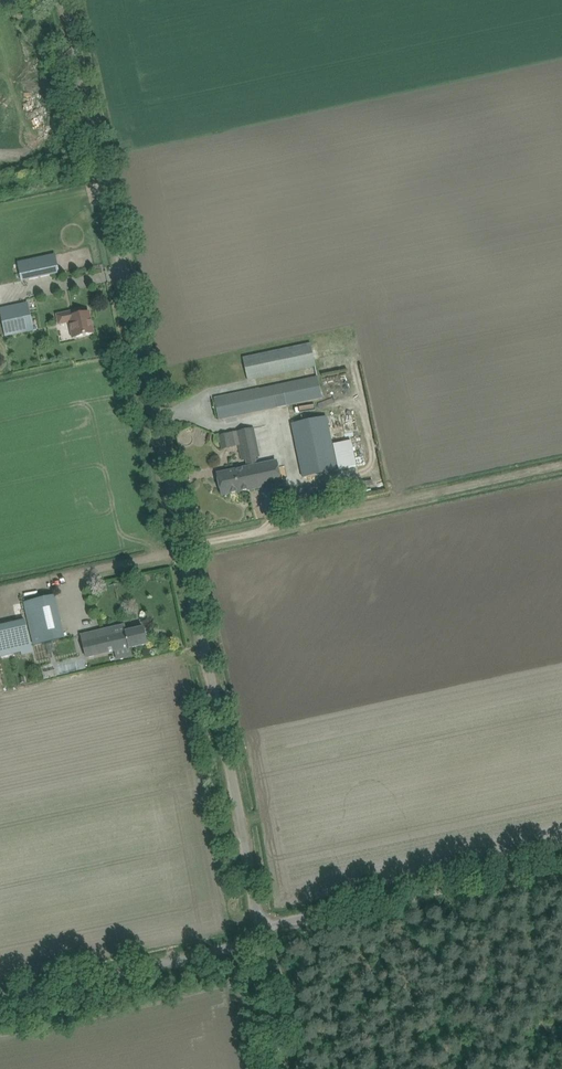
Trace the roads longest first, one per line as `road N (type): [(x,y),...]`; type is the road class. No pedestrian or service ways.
road 1 (unclassified): [(261,928),(66,0)]
road 2 (unclassified): [(261,928),(561,861)]
road 3 (track): [(561,465),(265,530)]
road 4 (unclassified): [(0,998),(263,942)]
road 5 (unclassified): [(284,1068),(263,942)]

